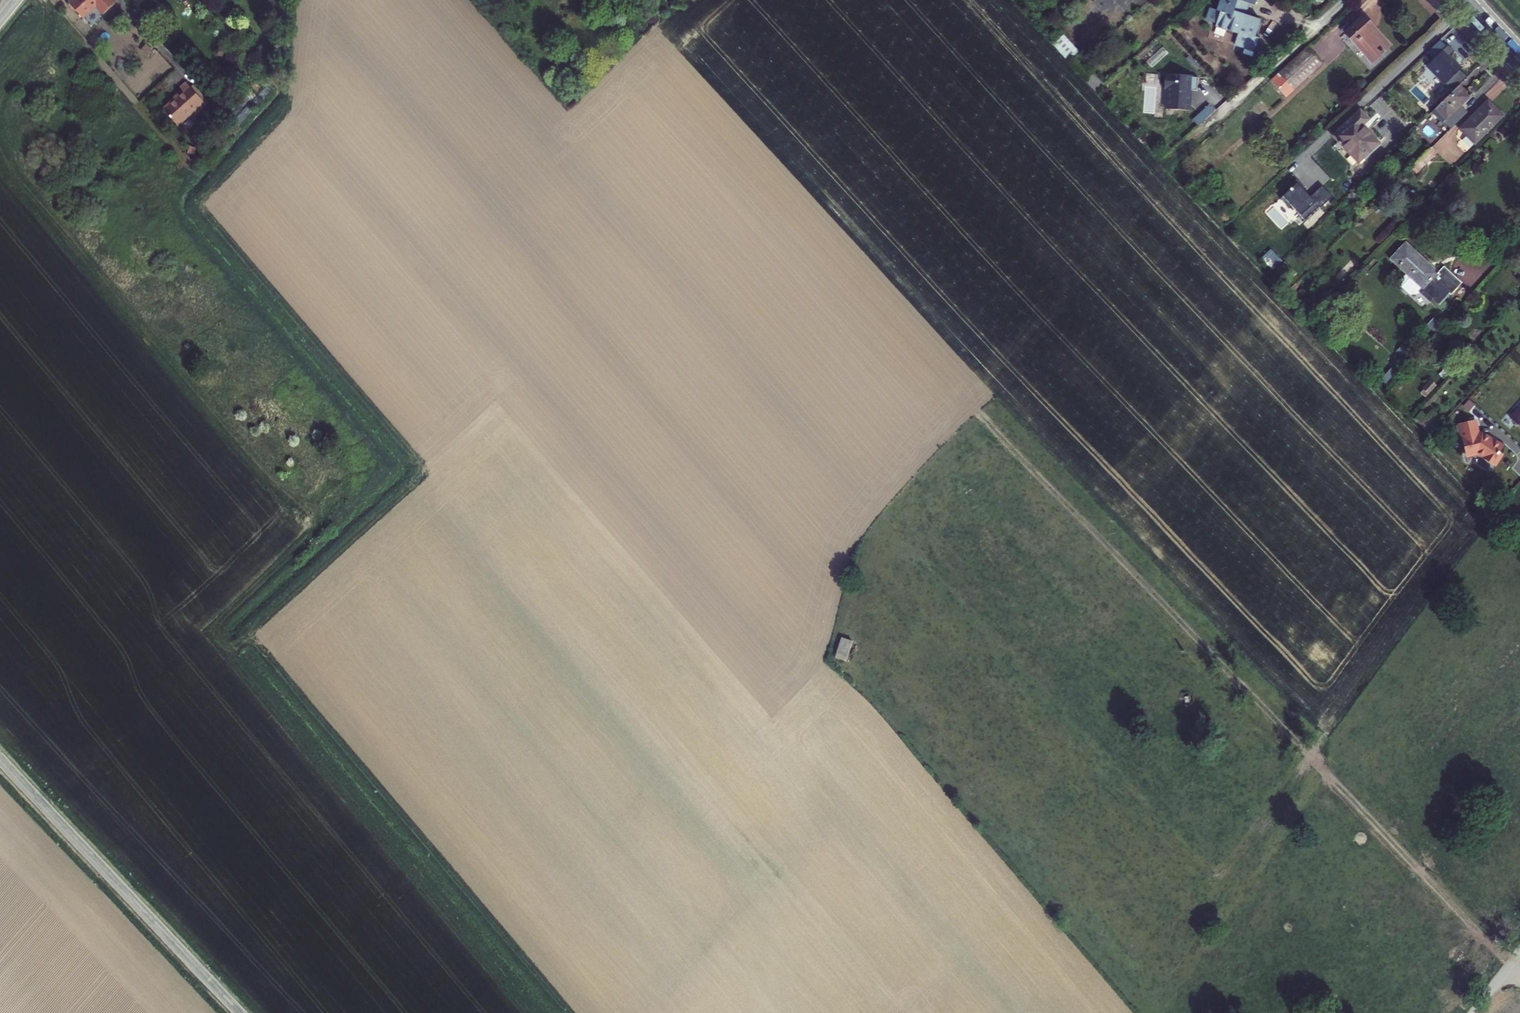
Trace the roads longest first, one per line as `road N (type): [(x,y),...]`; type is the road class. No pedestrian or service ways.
road 1 (unclassified): [(240,1012),(0,758)]

